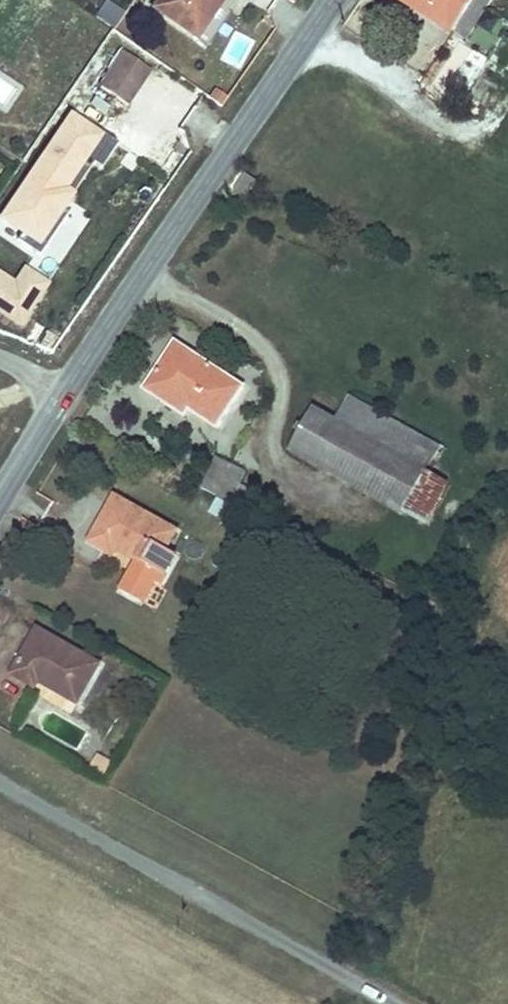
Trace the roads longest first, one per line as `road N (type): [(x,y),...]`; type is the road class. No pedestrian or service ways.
road 1 (tertiary): [(331,0),(69,385)]
road 2 (tertiary): [(69,385),(0,497)]

